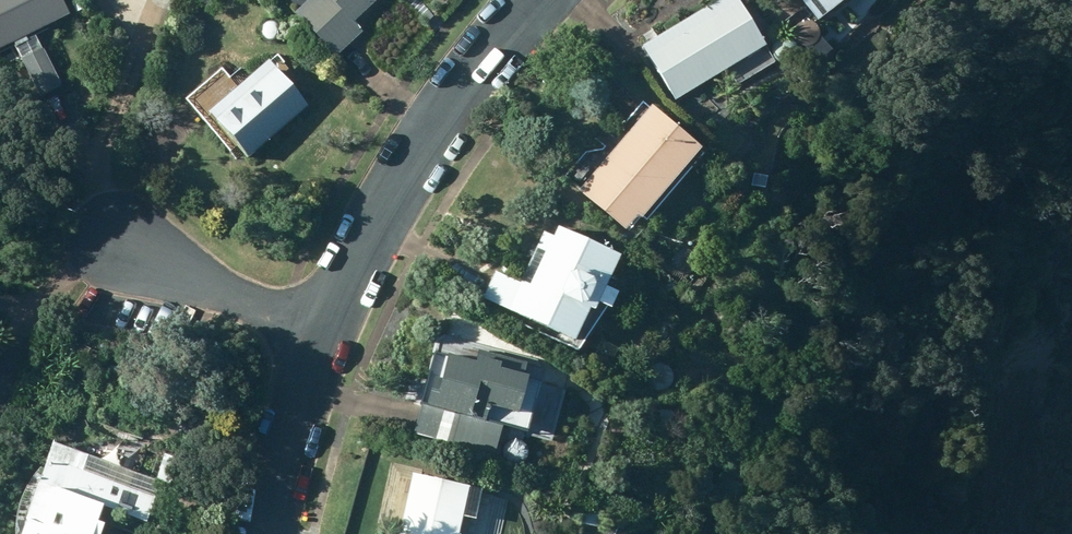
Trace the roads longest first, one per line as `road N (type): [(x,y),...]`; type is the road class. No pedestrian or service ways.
road 1 (residential): [(554,0),(507,44),(401,187),(316,331)]
road 2 (residential): [(120,250),(316,331)]
road 3 (residential): [(316,331),(276,533)]

